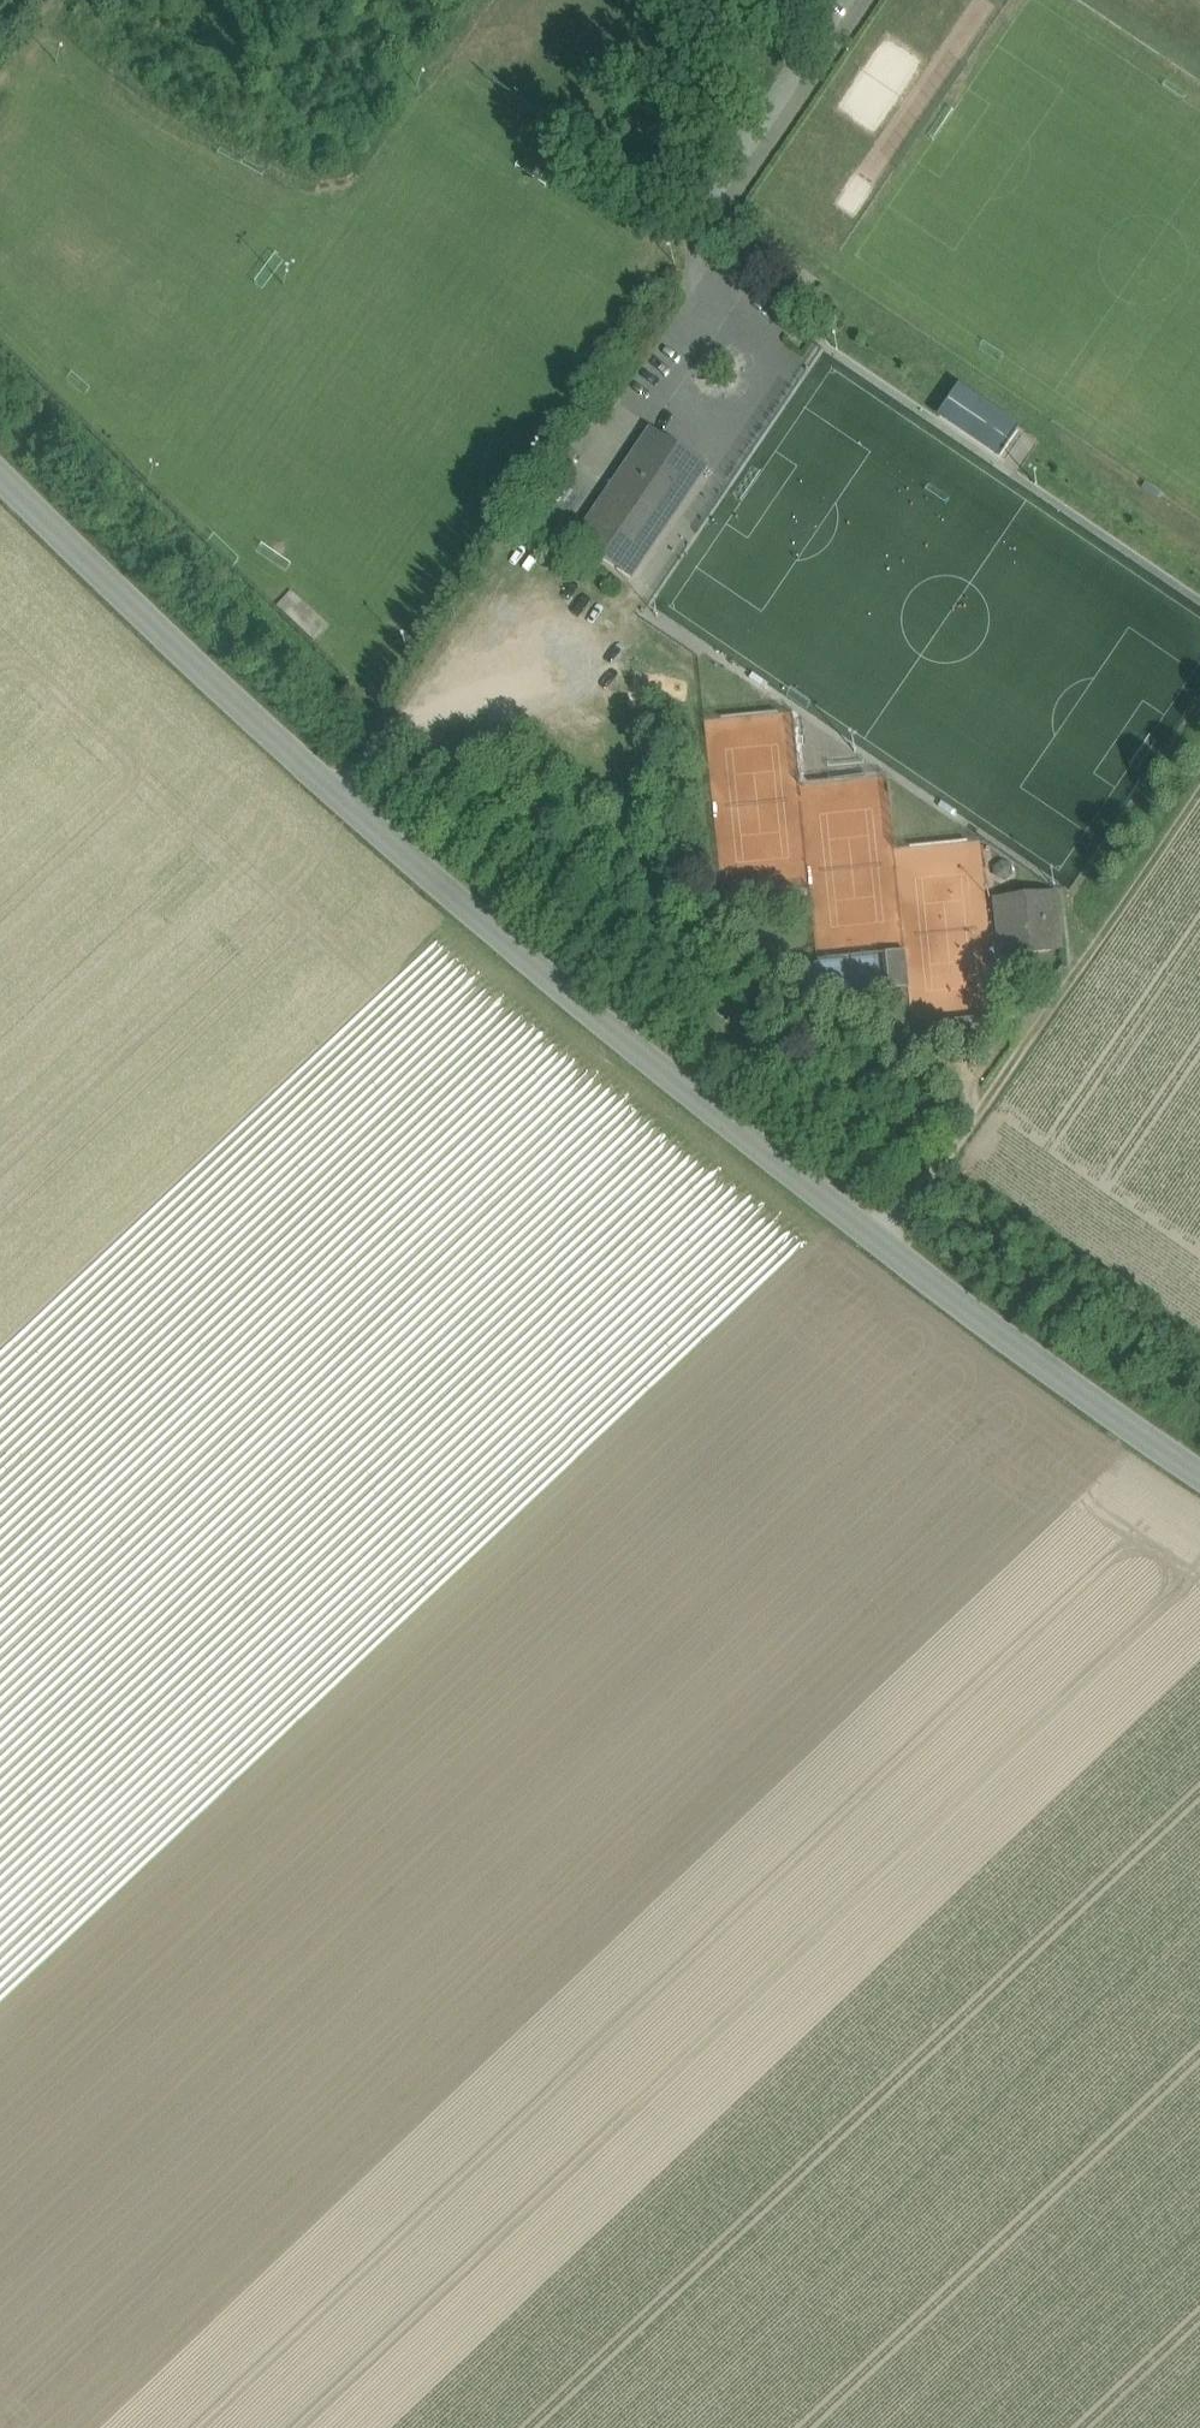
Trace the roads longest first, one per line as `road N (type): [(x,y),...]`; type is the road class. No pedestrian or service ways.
road 1 (tertiary): [(0,476),(570,999),(889,1251),(1199,1470)]
road 2 (residential): [(872,0),(725,254)]

